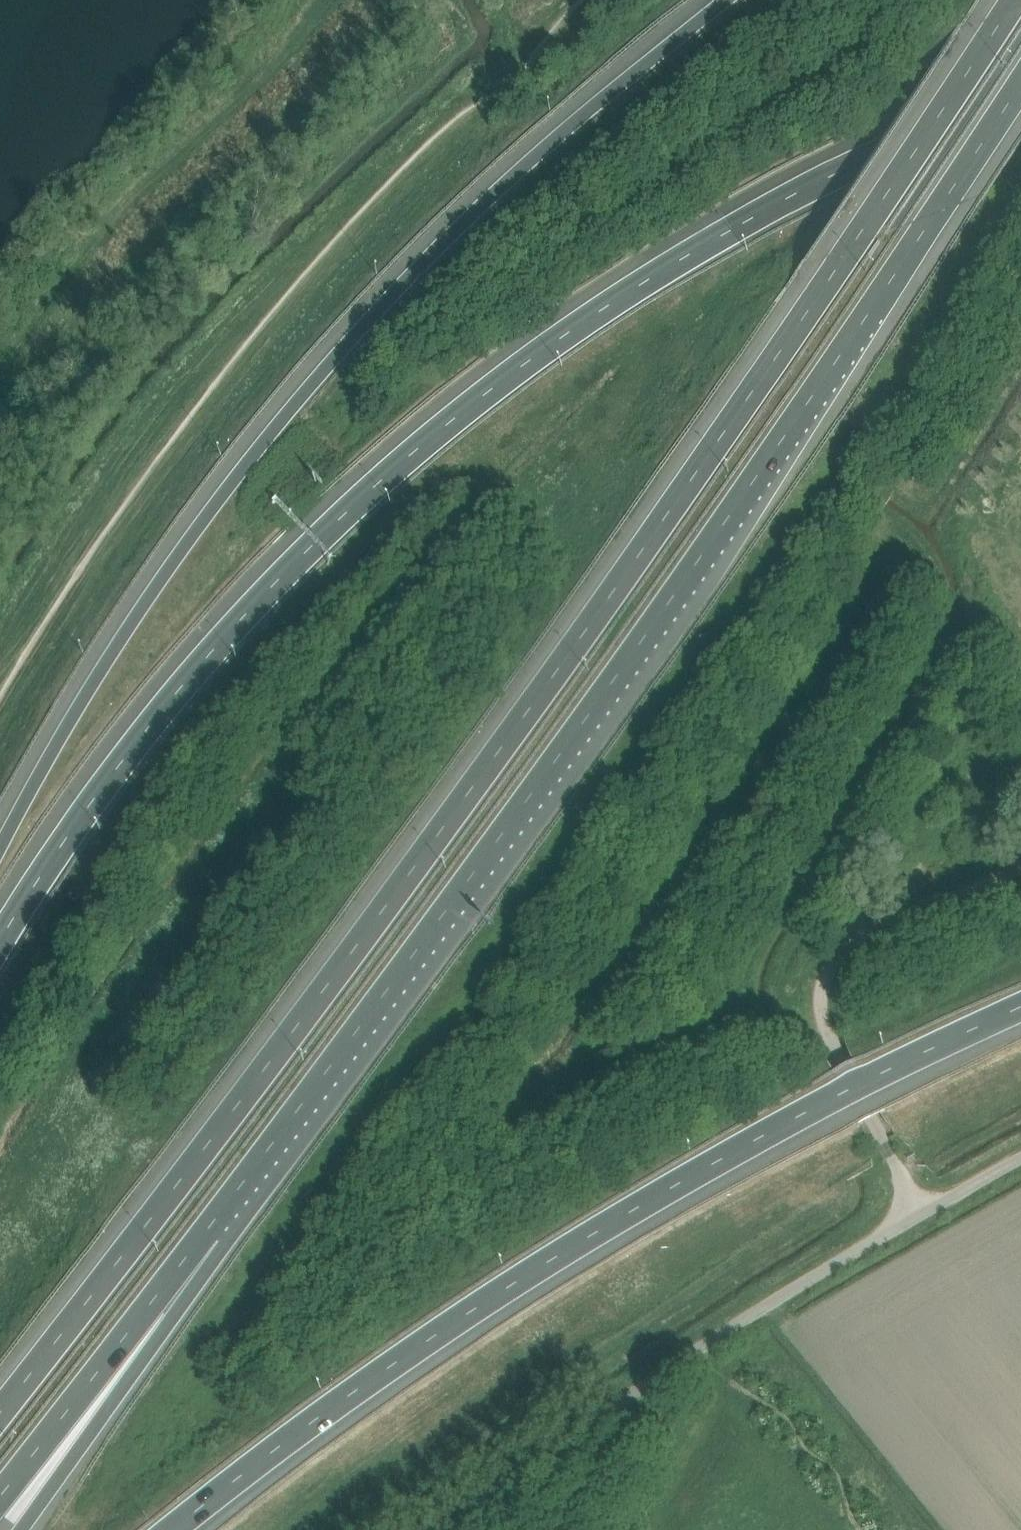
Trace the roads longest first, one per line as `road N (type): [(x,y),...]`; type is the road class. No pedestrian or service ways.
road 1 (motorway): [(1017,0),(538,690),(132,1248),(0,1414)]
road 2 (motorway): [(202,1237),(727,525),(1020,87)]
road 3 (motorway): [(1020,96),(866,160),(691,250),(370,489),(154,721),(0,946)]
road 4 (motorway): [(727,0),(444,241),(298,403),(186,545),(0,851)]
road 5 (motorway): [(170,1529),(322,1413),(571,1248),(852,1087),(1020,1006)]
road 6 (track): [(851,939),(823,898),(758,864),(716,864),(583,1040),(575,1061),(586,1067),(653,1042),(729,999),(785,904)]
road 7 (unclassified): [(447,1529),(696,1350),(912,1220)]
road 8 (unclassified): [(912,1220),(827,1023),(822,990),(851,939),(887,922)]
road 9 (motorway): [(20,1529),(150,1352),(202,1237)]
road 10 (motorway): [(0,1498),(202,1237)]
road 11 (track): [(887,922),(1020,871)]
road 12 (unclassified): [(912,1220),(1020,1159)]

